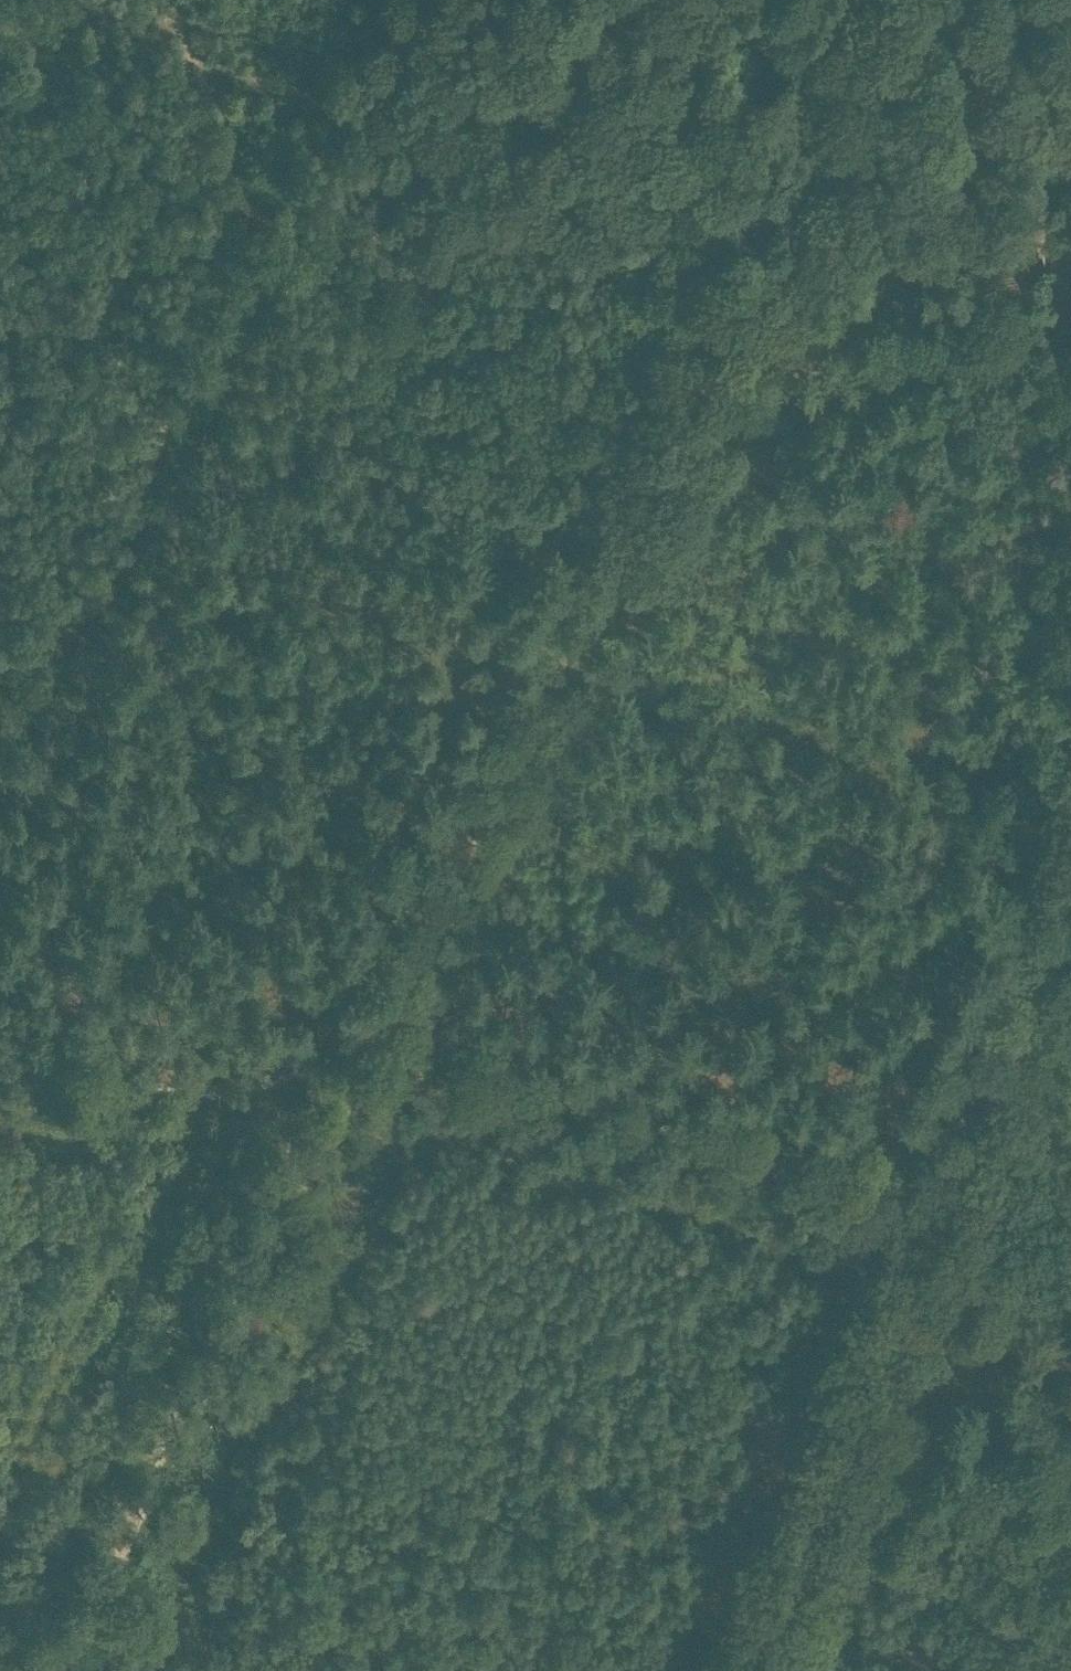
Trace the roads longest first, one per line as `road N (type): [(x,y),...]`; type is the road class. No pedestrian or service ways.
road 1 (track): [(900,0),(629,522),(383,1039)]
road 2 (track): [(0,1060),(226,1097),(383,1039),(944,1215),(1009,1215),(1070,1238)]
road 3 (track): [(0,751),(407,0)]
road 4 (track): [(35,1670),(383,1039)]
road 5 (track): [(989,1110),(749,1670)]
road 6 (track): [(172,0),(236,157),(265,265)]
road 7 (track): [(989,1110),(1070,910)]

